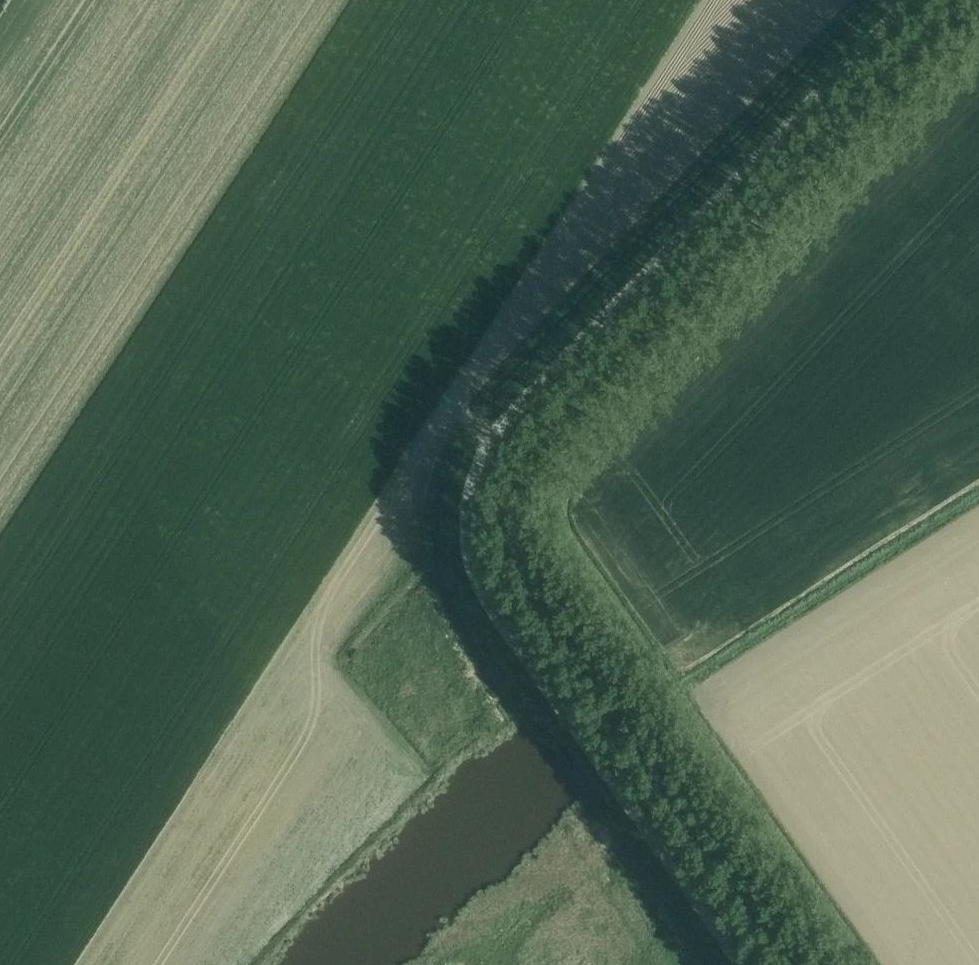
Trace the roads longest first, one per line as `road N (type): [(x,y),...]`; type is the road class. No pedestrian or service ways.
road 1 (unclassified): [(743,964),(507,634),(471,568),(466,516),(486,450),(533,392),(908,0)]

